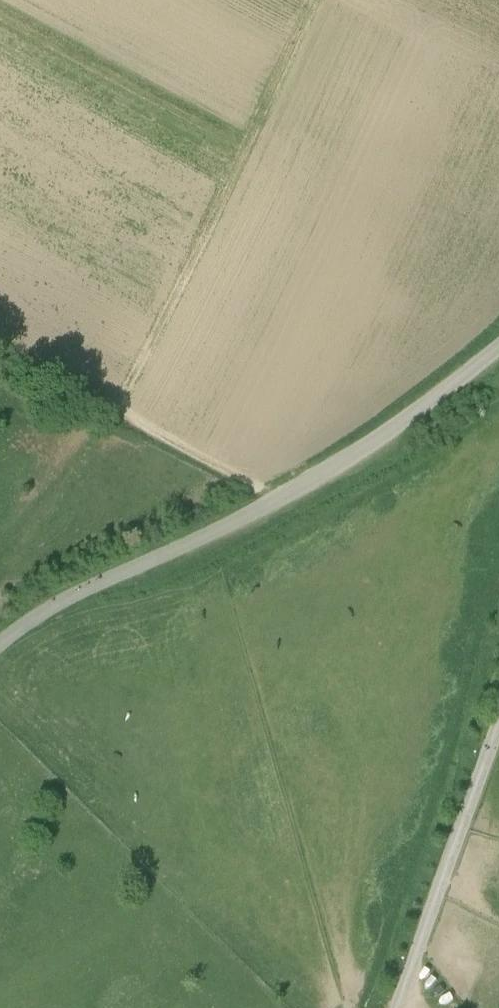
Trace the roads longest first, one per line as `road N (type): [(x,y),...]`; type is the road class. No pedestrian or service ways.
road 1 (unclassified): [(0,645),(44,612),(263,508),(375,442),(498,346)]
road 2 (unclassified): [(498,719),(395,1007)]
road 3 (track): [(263,508),(251,490),(0,364)]

